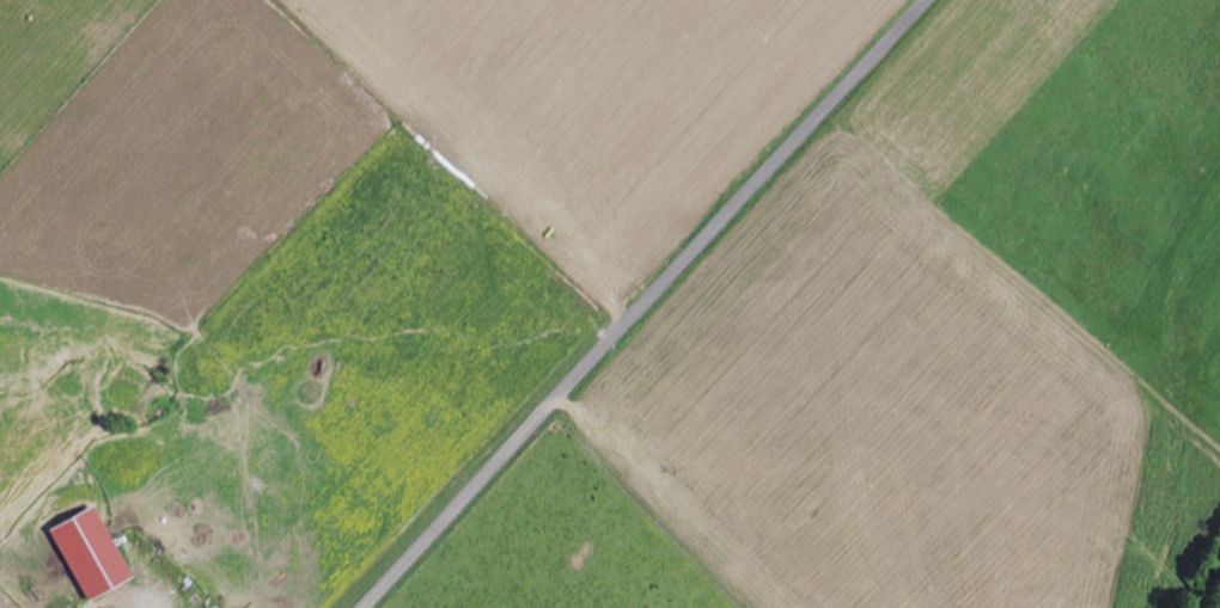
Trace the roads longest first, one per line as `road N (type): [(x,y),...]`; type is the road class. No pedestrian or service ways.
road 1 (residential): [(362,607),(924,0)]

